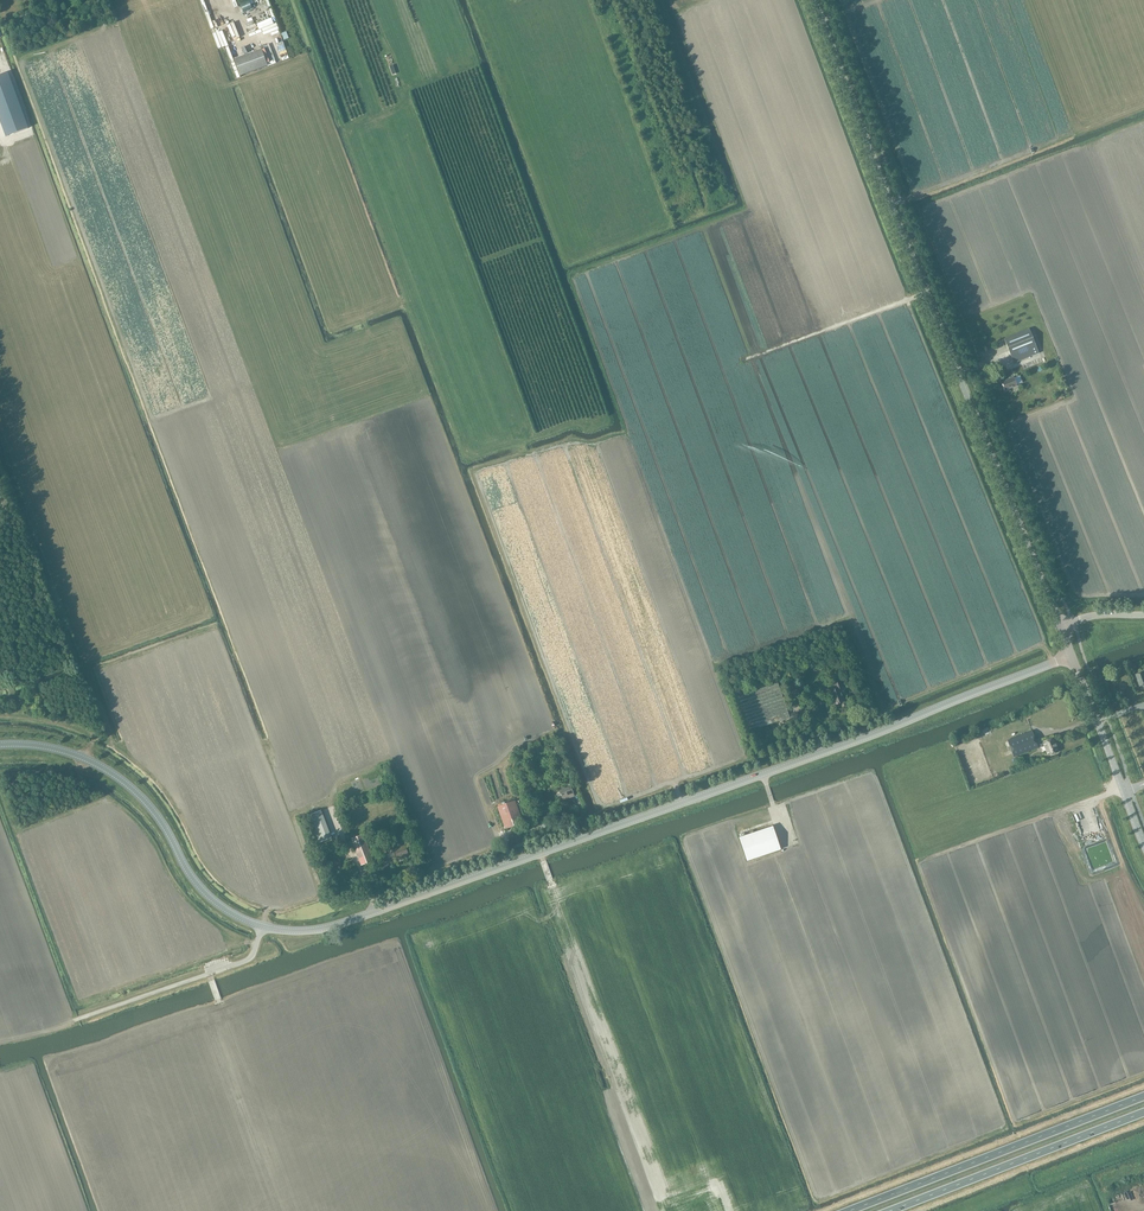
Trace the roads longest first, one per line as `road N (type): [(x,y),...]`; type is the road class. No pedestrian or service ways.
road 1 (tertiary): [(1074,659),(310,931),(258,926),(216,905),(153,811),(108,772),(48,748),(0,745)]
road 2 (tertiary): [(1062,628),(815,0)]
road 3 (trunk): [(1143,1096),(850,1210)]
road 4 (trunk): [(890,1210),(1143,1112)]
road 5 (tertiary): [(1143,846),(1074,659)]
road 6 (track): [(747,359),(927,292)]

